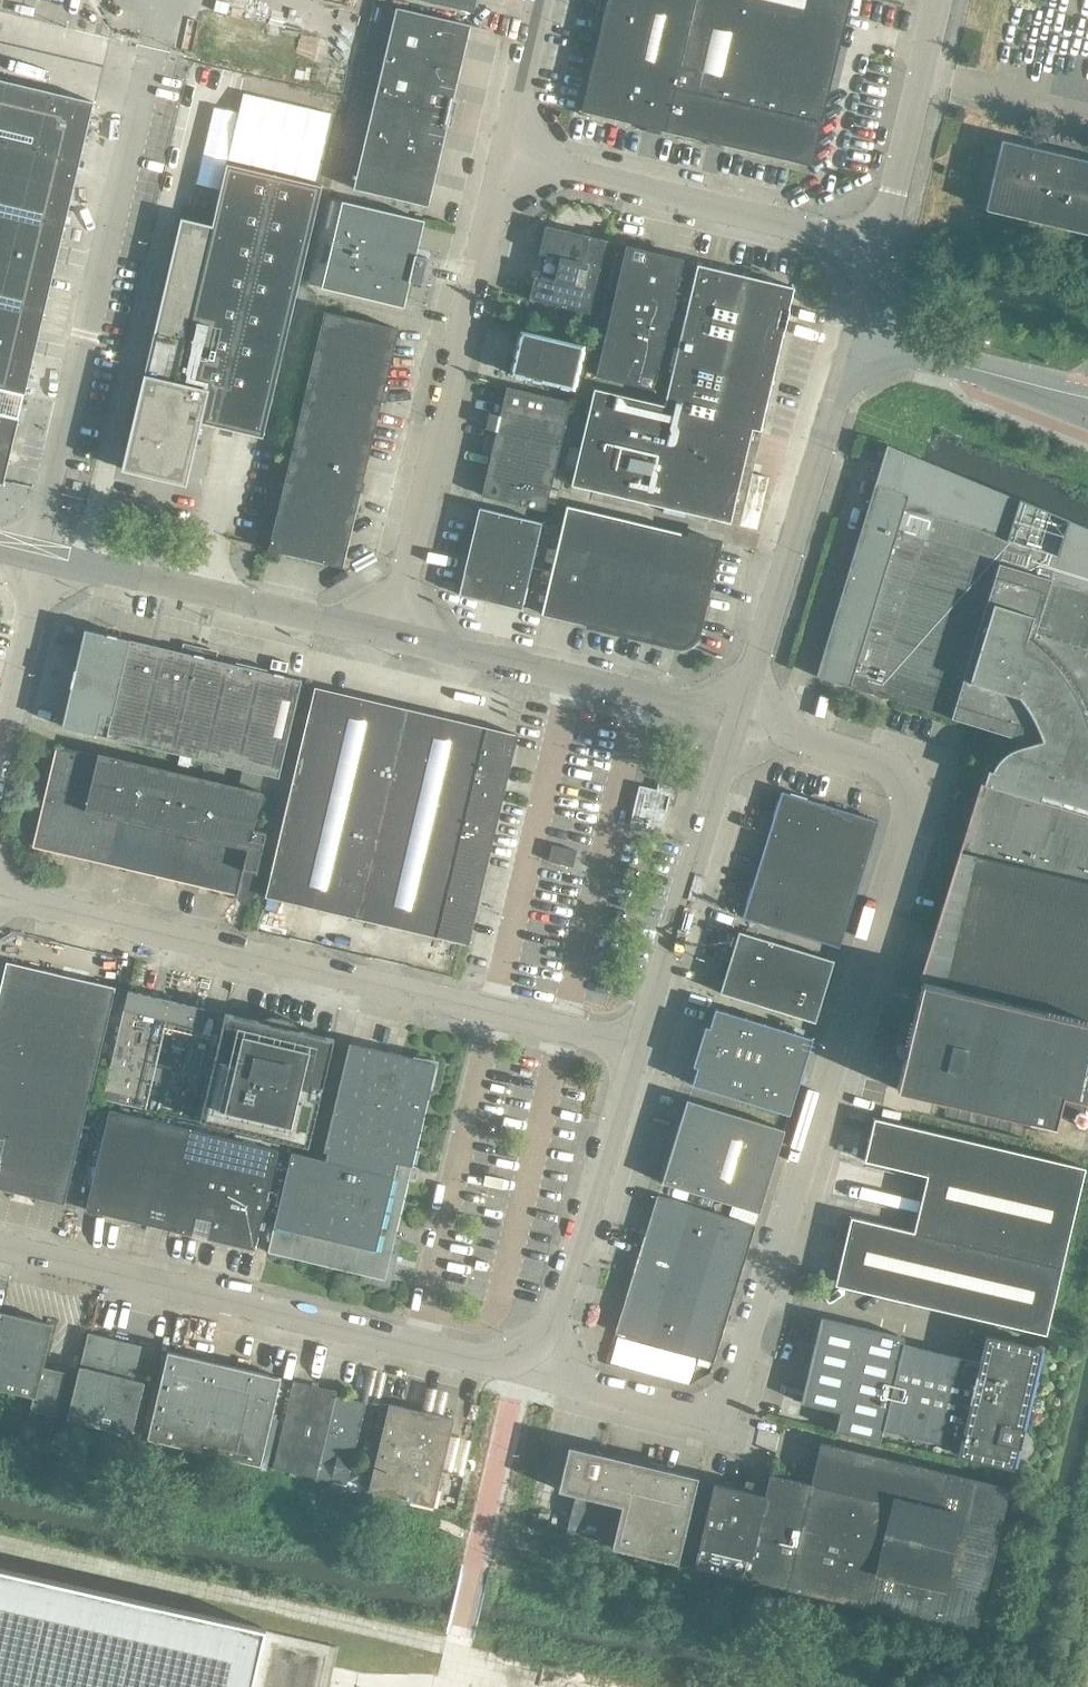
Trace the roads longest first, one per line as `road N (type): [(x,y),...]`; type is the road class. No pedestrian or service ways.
road 1 (unclassified): [(539,1365),(703,1412),(733,1396),(903,844),(910,795),(904,768),(744,715)]
road 2 (unclassified): [(639,1048),(0,892)]
road 3 (unclassified): [(539,1365),(0,1243)]
road 4 (unclassified): [(396,629),(504,157)]
road 5 (unclassified): [(744,715),(857,338)]
road 6 (unclassified): [(880,235),(504,157)]
road 7 (unclassified): [(396,629),(33,545)]
road 8 (unclassified): [(744,715),(396,629)]
road 9 (unclassified): [(639,1048),(744,715)]
road 10 (unclassified): [(539,1365),(639,1048)]
road 11 (unclassified): [(880,235),(941,0)]
road 12 (unclassified): [(1087,401),(857,338)]
road 13 (unclassified): [(504,157),(541,0)]
road 14 (unclassified): [(0,700),(33,545)]

